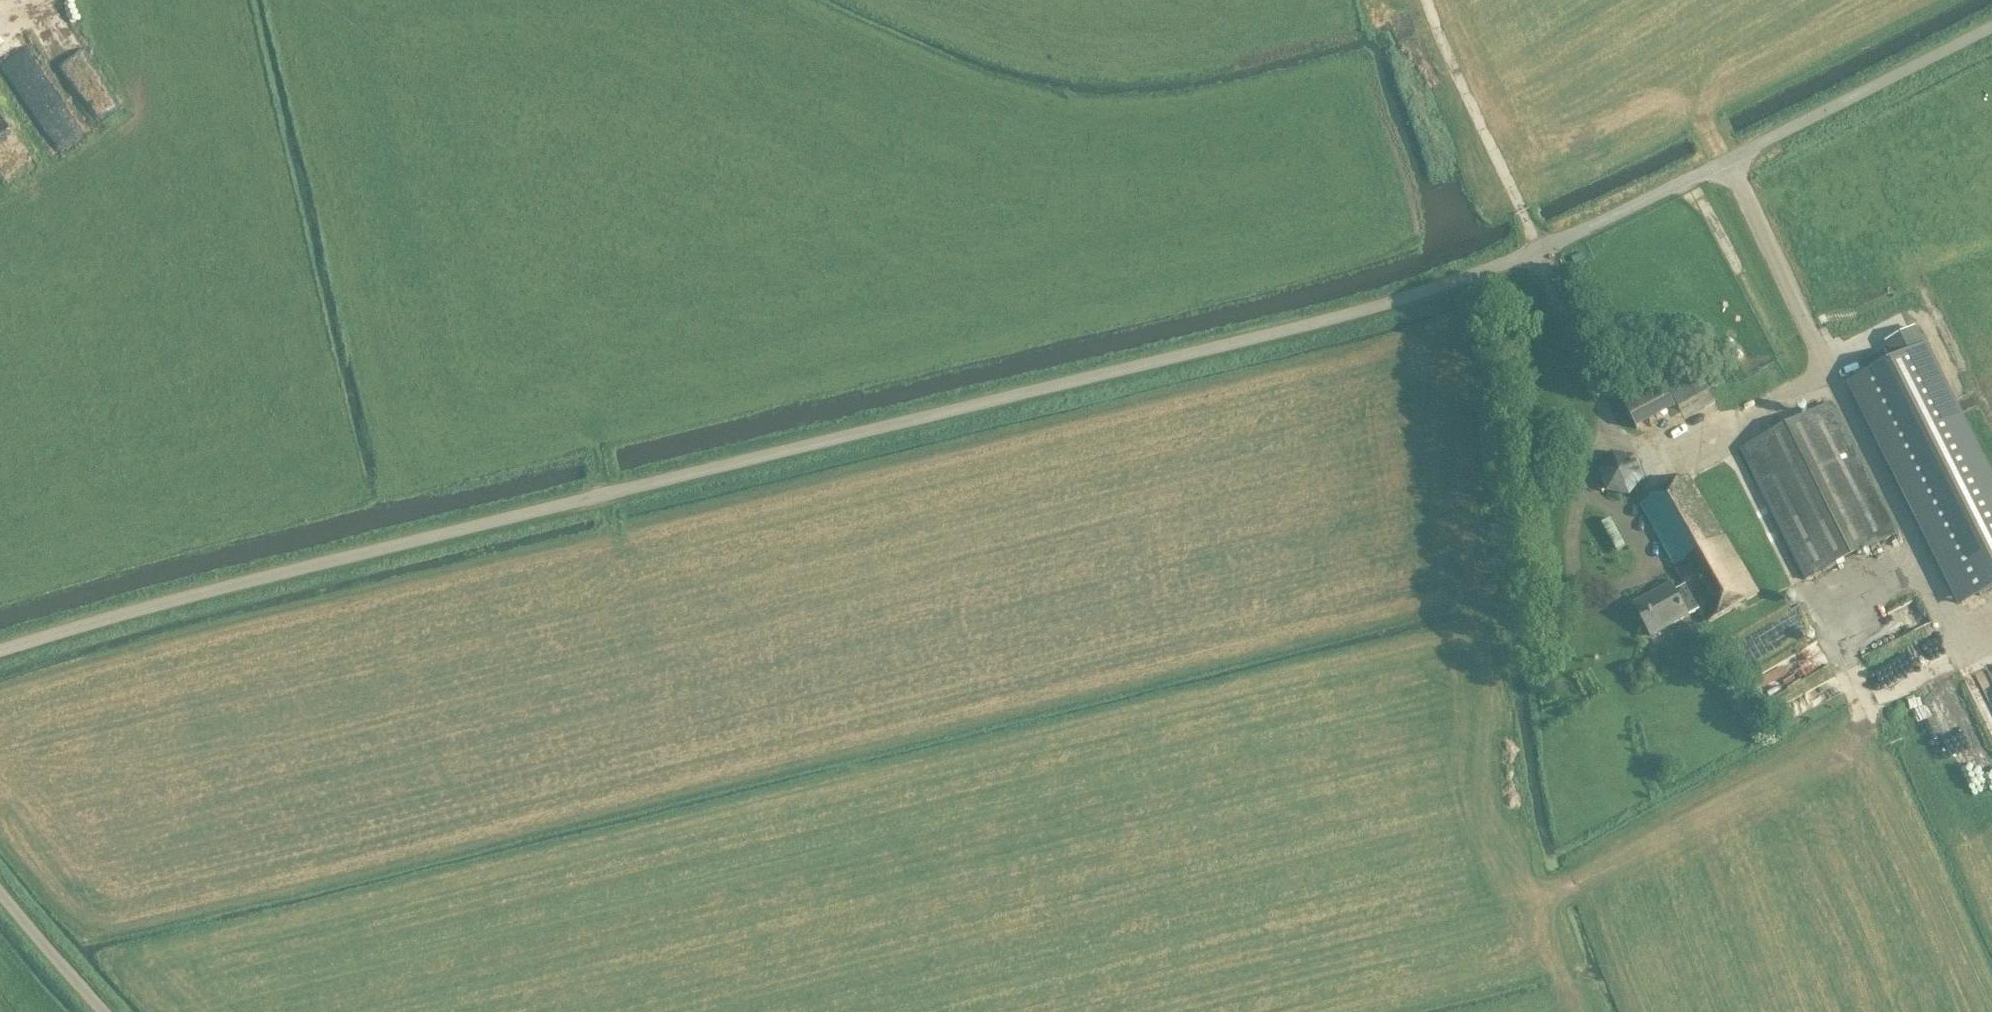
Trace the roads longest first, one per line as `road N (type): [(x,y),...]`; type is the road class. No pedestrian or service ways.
road 1 (unclassified): [(0,643),(1387,299),(1539,241),(1900,67),(1991,33)]
road 2 (track): [(1431,0),(1450,63),(1539,241),(1608,422),(1683,436)]
road 3 (unclassified): [(106,1011),(0,885)]

